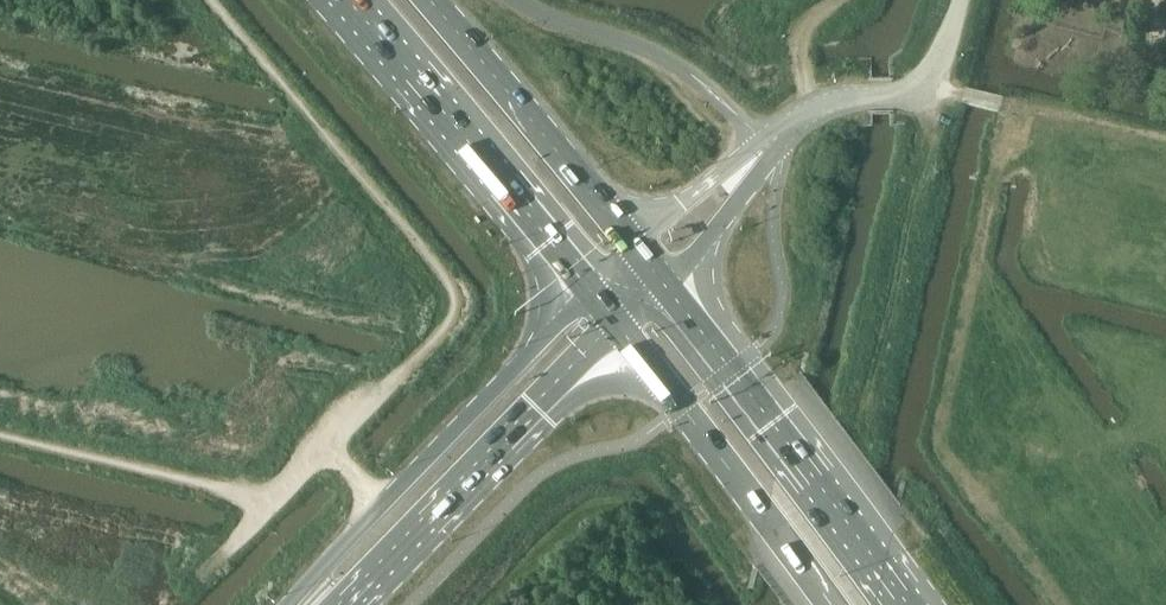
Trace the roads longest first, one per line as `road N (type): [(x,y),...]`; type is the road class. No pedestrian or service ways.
road 1 (tertiary): [(588,293),(286,604)]
road 2 (primary): [(908,604),(667,290)]
road 3 (tertiary): [(349,604),(617,331)]
road 4 (trunk): [(353,0),(588,293)]
road 5 (primary): [(617,331),(833,604)]
road 6 (trunk): [(635,251),(430,0)]
road 7 (unclassified): [(741,176),(821,111),(921,84),(943,50),(960,0)]
road 8 (unclassified): [(667,290),(733,207),(741,176)]
road 9 (unclassified): [(741,176),(711,184),(635,251)]

